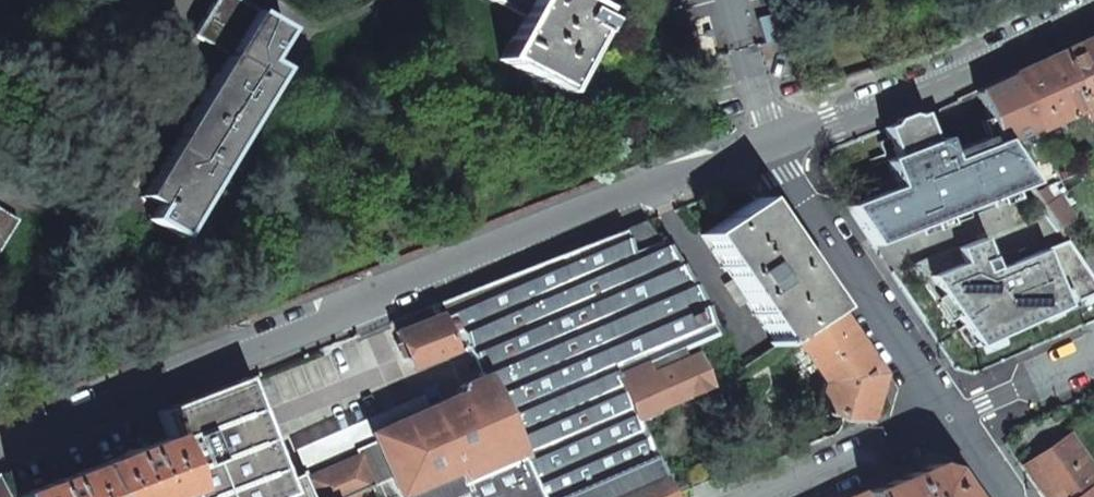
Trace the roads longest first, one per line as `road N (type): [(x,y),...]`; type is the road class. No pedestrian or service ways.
road 1 (residential): [(0,448),(772,146)]
road 2 (residential): [(772,146),(1093,11)]
road 3 (residential): [(939,423),(781,175),(772,146)]
road 4 (residential): [(770,496),(939,423)]
road 5 (residential): [(1093,356),(939,423)]

